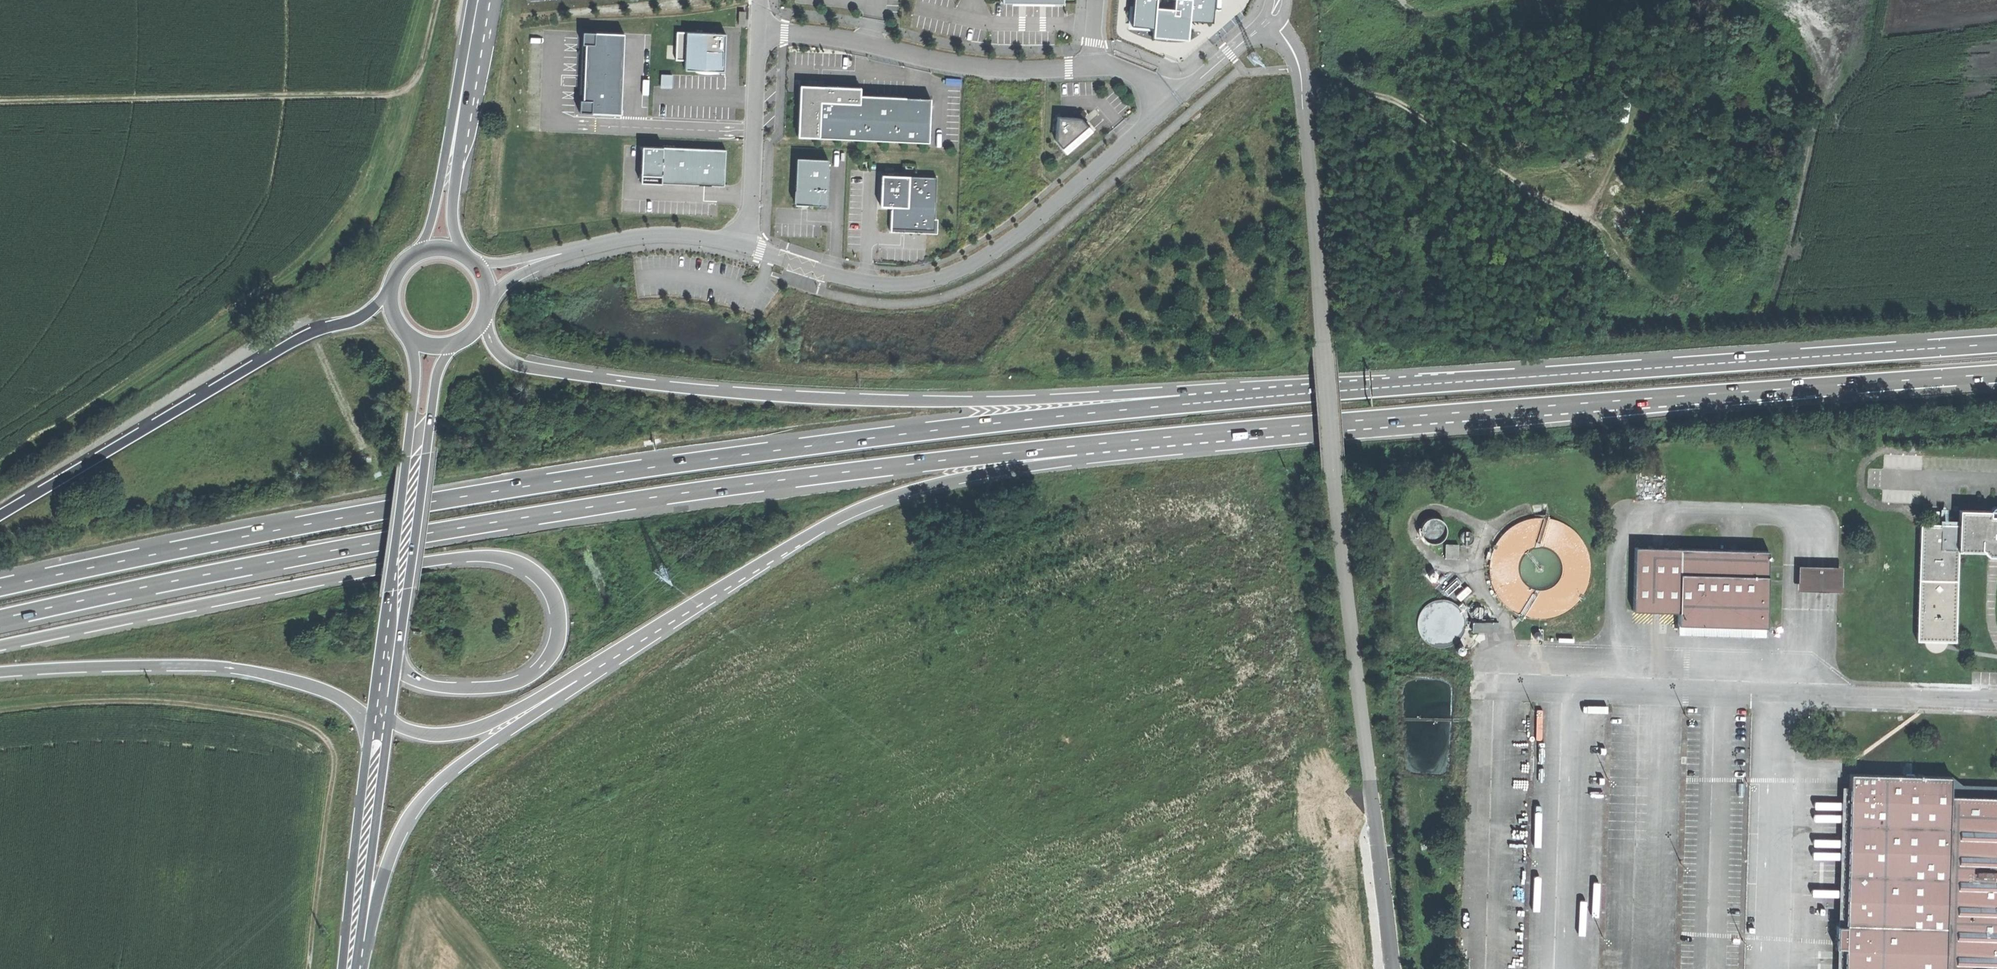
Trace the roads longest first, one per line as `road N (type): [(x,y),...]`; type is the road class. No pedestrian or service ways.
road 1 (motorway): [(1218,400),(976,424),(482,493),(0,588)]
road 2 (motorway): [(0,619),(500,521),(1131,437)]
road 3 (unclassified): [(1393,968),(1333,474),(1302,85),(1293,49),(1271,17)]
road 4 (motorway): [(1131,437),(1996,373)]
road 5 (motorway): [(0,645),(468,555),(530,570),(555,601),(557,640),(545,660),(501,686),(428,684),(401,670),(389,649)]
road 6 (motorway): [(1996,343),(1218,400)]
road 7 (unclassified): [(1996,703),(1504,688),(1494,704),(1474,968)]
road 8 (motorway): [(1218,400),(1157,391),(891,400),(684,386),(535,368),(495,348),(481,323)]
road 9 (motorway): [(578,680),(789,545),(866,506),(1131,437)]
road 10 (track): [(309,968),(334,761),(320,734),(259,713),(180,702),(0,710)]
road 11 (track): [(0,103),(387,95),(404,89),(422,67),(438,0)]
road 12 (unclassified): [(740,245),(858,281),(945,276),(1015,236),(1169,105)]
road 13 (motorway): [(389,294),(362,314),(297,339),(0,515)]
road 14 (motorway): [(0,673),(250,671),(334,694),(377,743)]
road 15 (motorway): [(353,968),(390,851),(415,807),(451,768),(578,680)]
road 16 (unclassified): [(1092,67),(966,64),(799,32),(758,33)]
road 17 (primary): [(349,968),(377,743)]
road 18 (primary): [(389,649),(419,433)]
road 19 (unclassified): [(740,245),(750,211),(758,33)]
road 20 (motorway): [(380,714),(415,732),(461,732),(578,680)]
road 21 (unclassified): [(552,255),(651,236),(740,245)]
road 22 (secondary): [(473,263),(452,213),(458,109)]
road 23 (secondary): [(458,109),(417,253)]
road 24 (unclassified): [(1169,105),(1271,17)]

